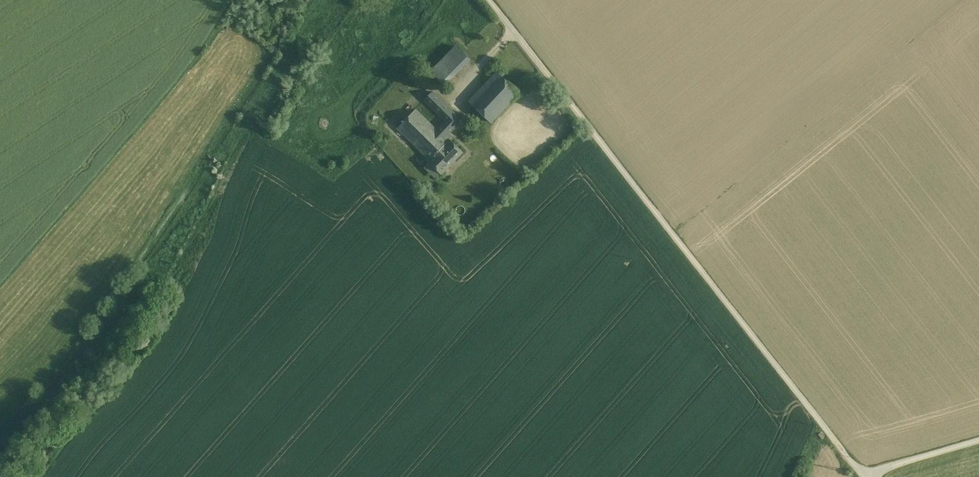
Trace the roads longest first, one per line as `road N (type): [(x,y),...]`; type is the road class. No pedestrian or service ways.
road 1 (unclassified): [(487,0),(862,476)]
road 2 (unclassified): [(862,476),(978,441)]

